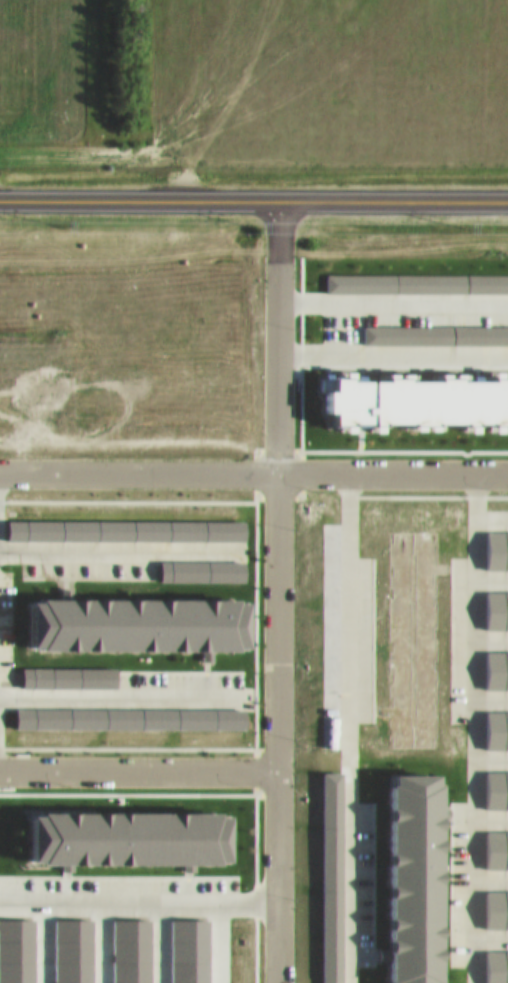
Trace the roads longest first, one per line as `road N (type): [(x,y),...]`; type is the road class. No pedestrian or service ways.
road 1 (residential): [(278,982),(281,253)]
road 2 (residential): [(0,205),(507,199)]
road 3 (residential): [(507,474),(0,472)]
road 4 (residential): [(0,768),(277,768)]
road 5 (track): [(218,200),(236,0)]

